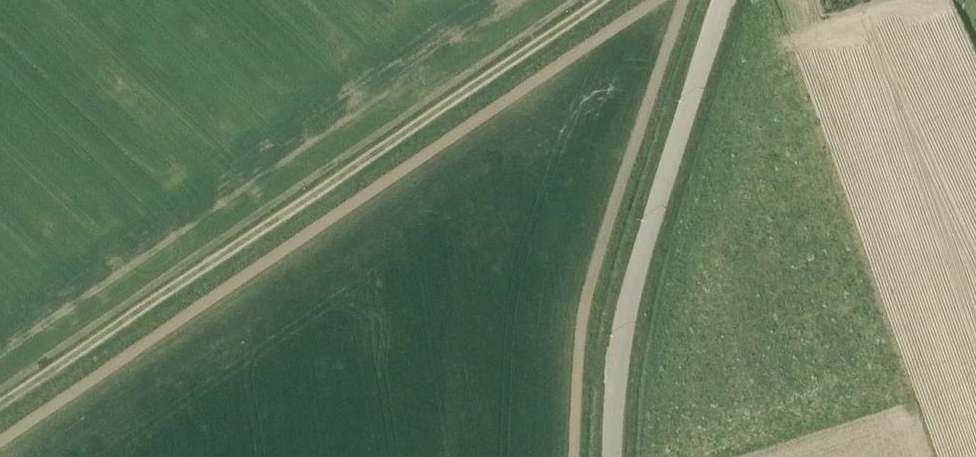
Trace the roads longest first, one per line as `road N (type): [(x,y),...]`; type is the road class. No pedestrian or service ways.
road 1 (track): [(0,404),(600,0)]
road 2 (track): [(937,456),(780,0)]
road 3 (unclassified): [(615,456),(624,325),(643,227),(720,0)]

